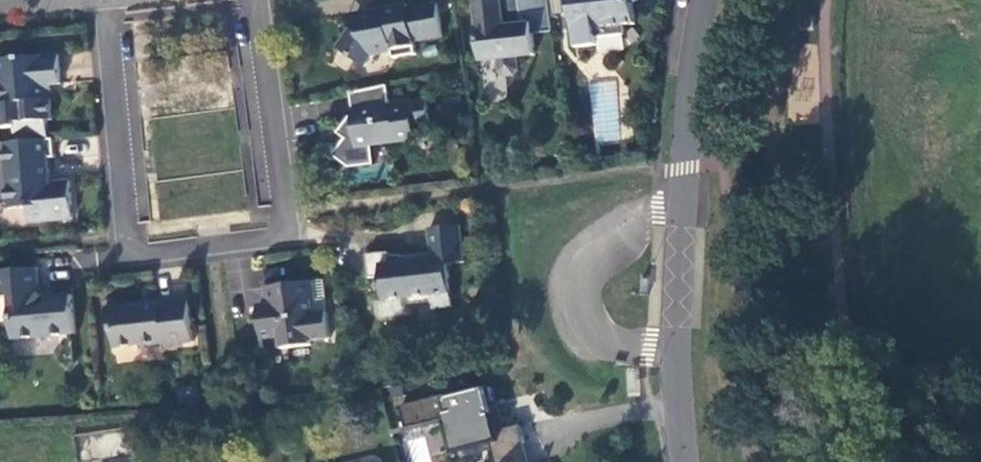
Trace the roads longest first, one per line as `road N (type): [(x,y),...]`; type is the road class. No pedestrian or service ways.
road 1 (residential): [(248,0),(275,240),(123,263),(106,0)]
road 2 (residential): [(684,461),(676,328),(683,168),(706,0)]

